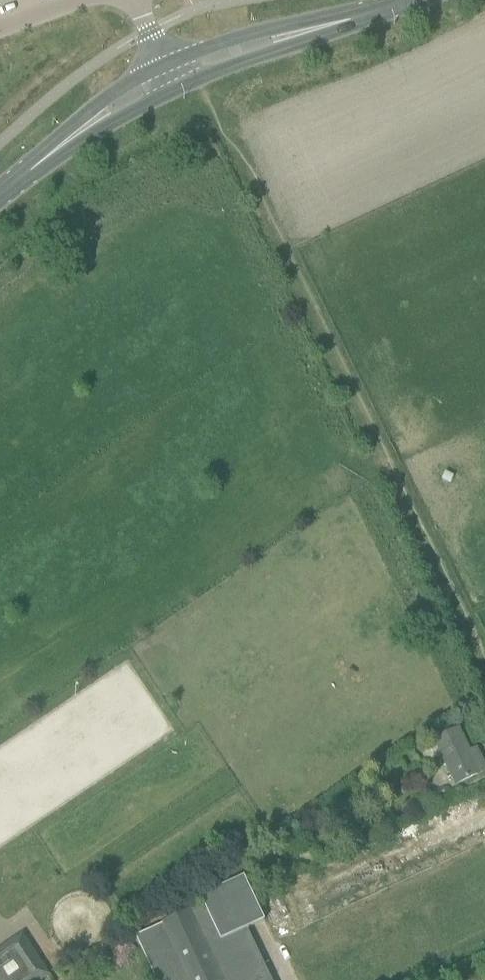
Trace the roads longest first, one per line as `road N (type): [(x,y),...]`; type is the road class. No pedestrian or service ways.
road 1 (tertiary): [(398,5),(255,31),(167,64)]
road 2 (tertiary): [(177,89),(398,5)]
road 3 (tertiary): [(167,64),(106,97),(29,160),(19,179)]
road 4 (tertiary): [(19,179),(177,89)]

